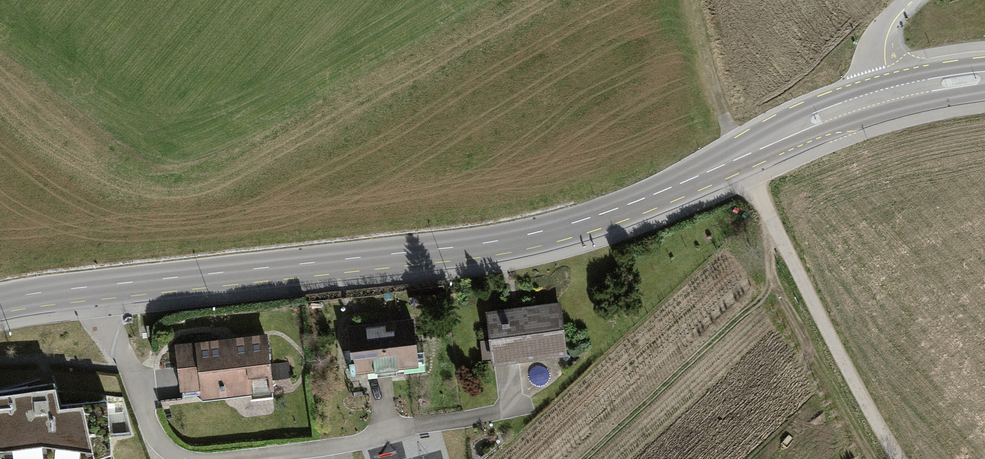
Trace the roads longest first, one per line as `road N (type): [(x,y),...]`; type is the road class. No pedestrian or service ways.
road 1 (secondary): [(0,300),(542,232),(663,191),(869,98)]
road 2 (track): [(750,182),(901,458)]

